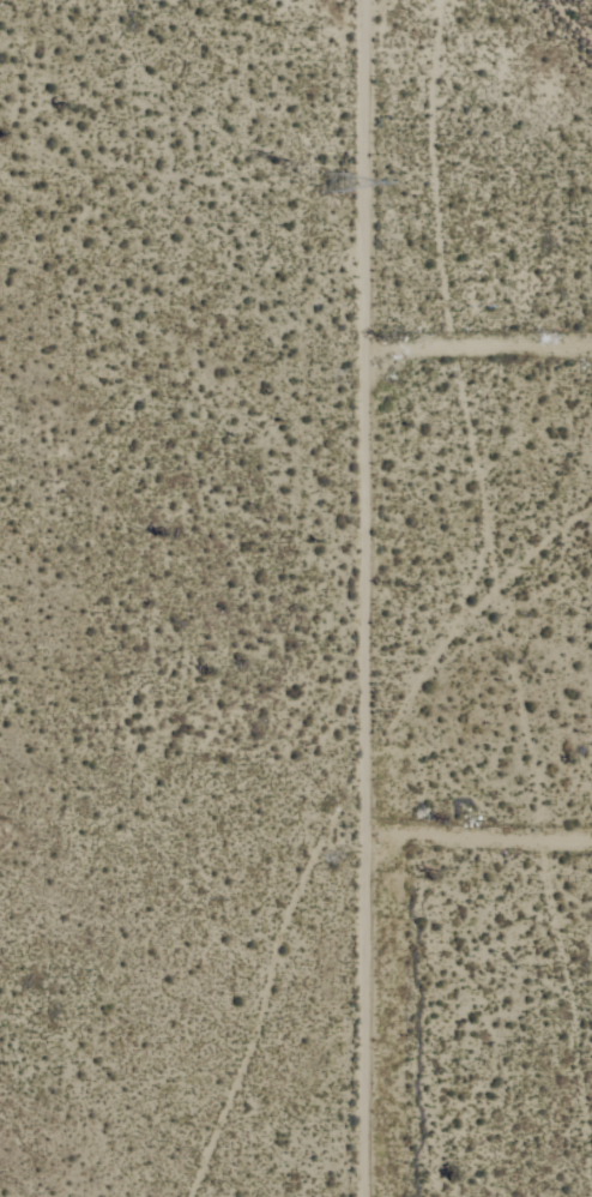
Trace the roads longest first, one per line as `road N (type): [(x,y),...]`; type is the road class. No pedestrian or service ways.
road 1 (residential): [(345,0),(335,1196)]
road 2 (track): [(334,931),(591,884)]
road 3 (track): [(340,441),(591,393)]

